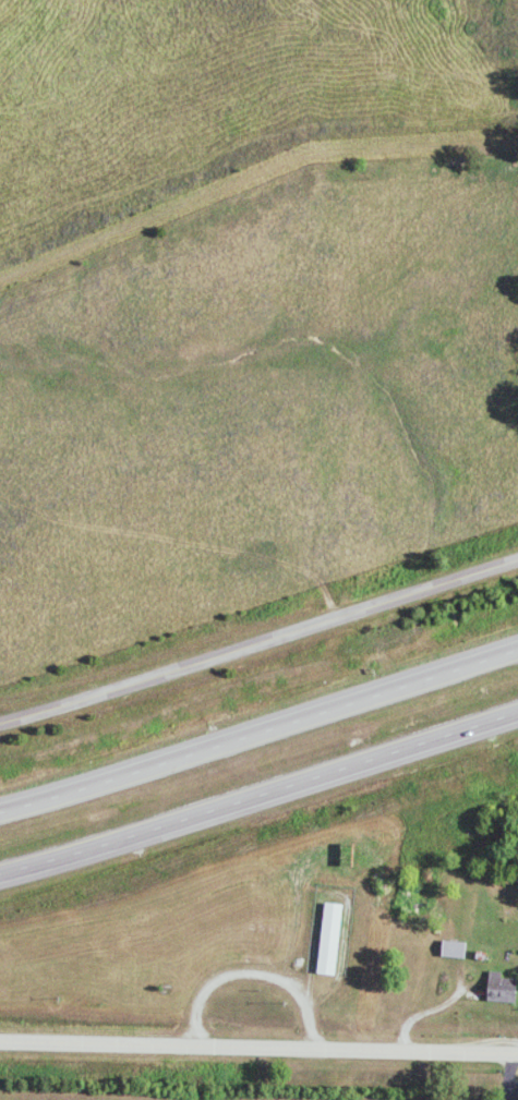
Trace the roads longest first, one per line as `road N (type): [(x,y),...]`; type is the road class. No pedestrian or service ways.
road 1 (residential): [(0,727),(517,563)]
road 2 (trunk): [(517,652),(0,813)]
road 3 (trunk): [(0,874),(517,714)]
road 4 (residential): [(517,1052),(0,1040)]

